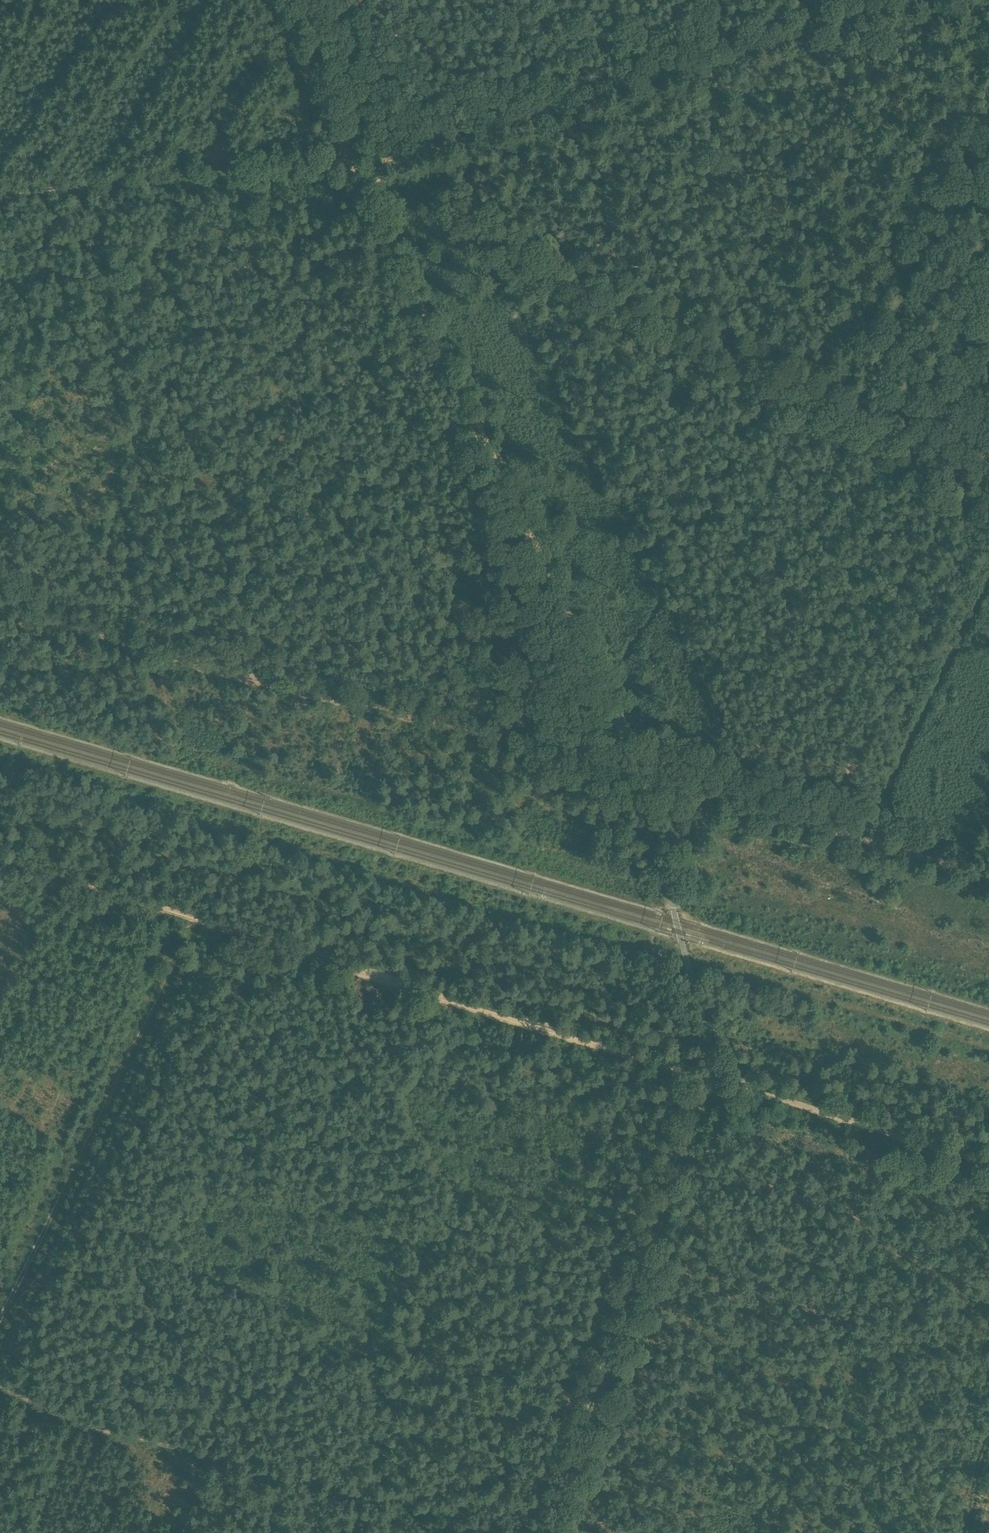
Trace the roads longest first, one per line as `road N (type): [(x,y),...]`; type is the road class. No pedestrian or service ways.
road 1 (track): [(0,854),(712,1081)]
road 2 (track): [(630,770),(0,608)]
road 3 (track): [(622,738),(351,166)]
road 4 (track): [(351,166),(903,0)]
road 5 (track): [(0,1388),(84,1427),(535,1532)]
road 6 (track): [(360,166),(829,402)]
road 7 (track): [(712,1081),(552,1532)]
road 8 (track): [(201,912),(0,1319)]
road 9 (track): [(829,402),(988,50)]
road 10 (track): [(988,878),(630,770)]
road 11 (track): [(769,373),(669,586),(634,644),(600,681)]
road 12 (track): [(0,193),(351,166)]
road 13 (track): [(988,576),(895,770),(851,837)]
road 14 (track): [(712,1081),(988,1161)]
road 15 (track): [(803,0),(821,37),(988,123)]
road 16 (track): [(351,166),(273,0)]
road 17 (track): [(829,402),(988,482)]

